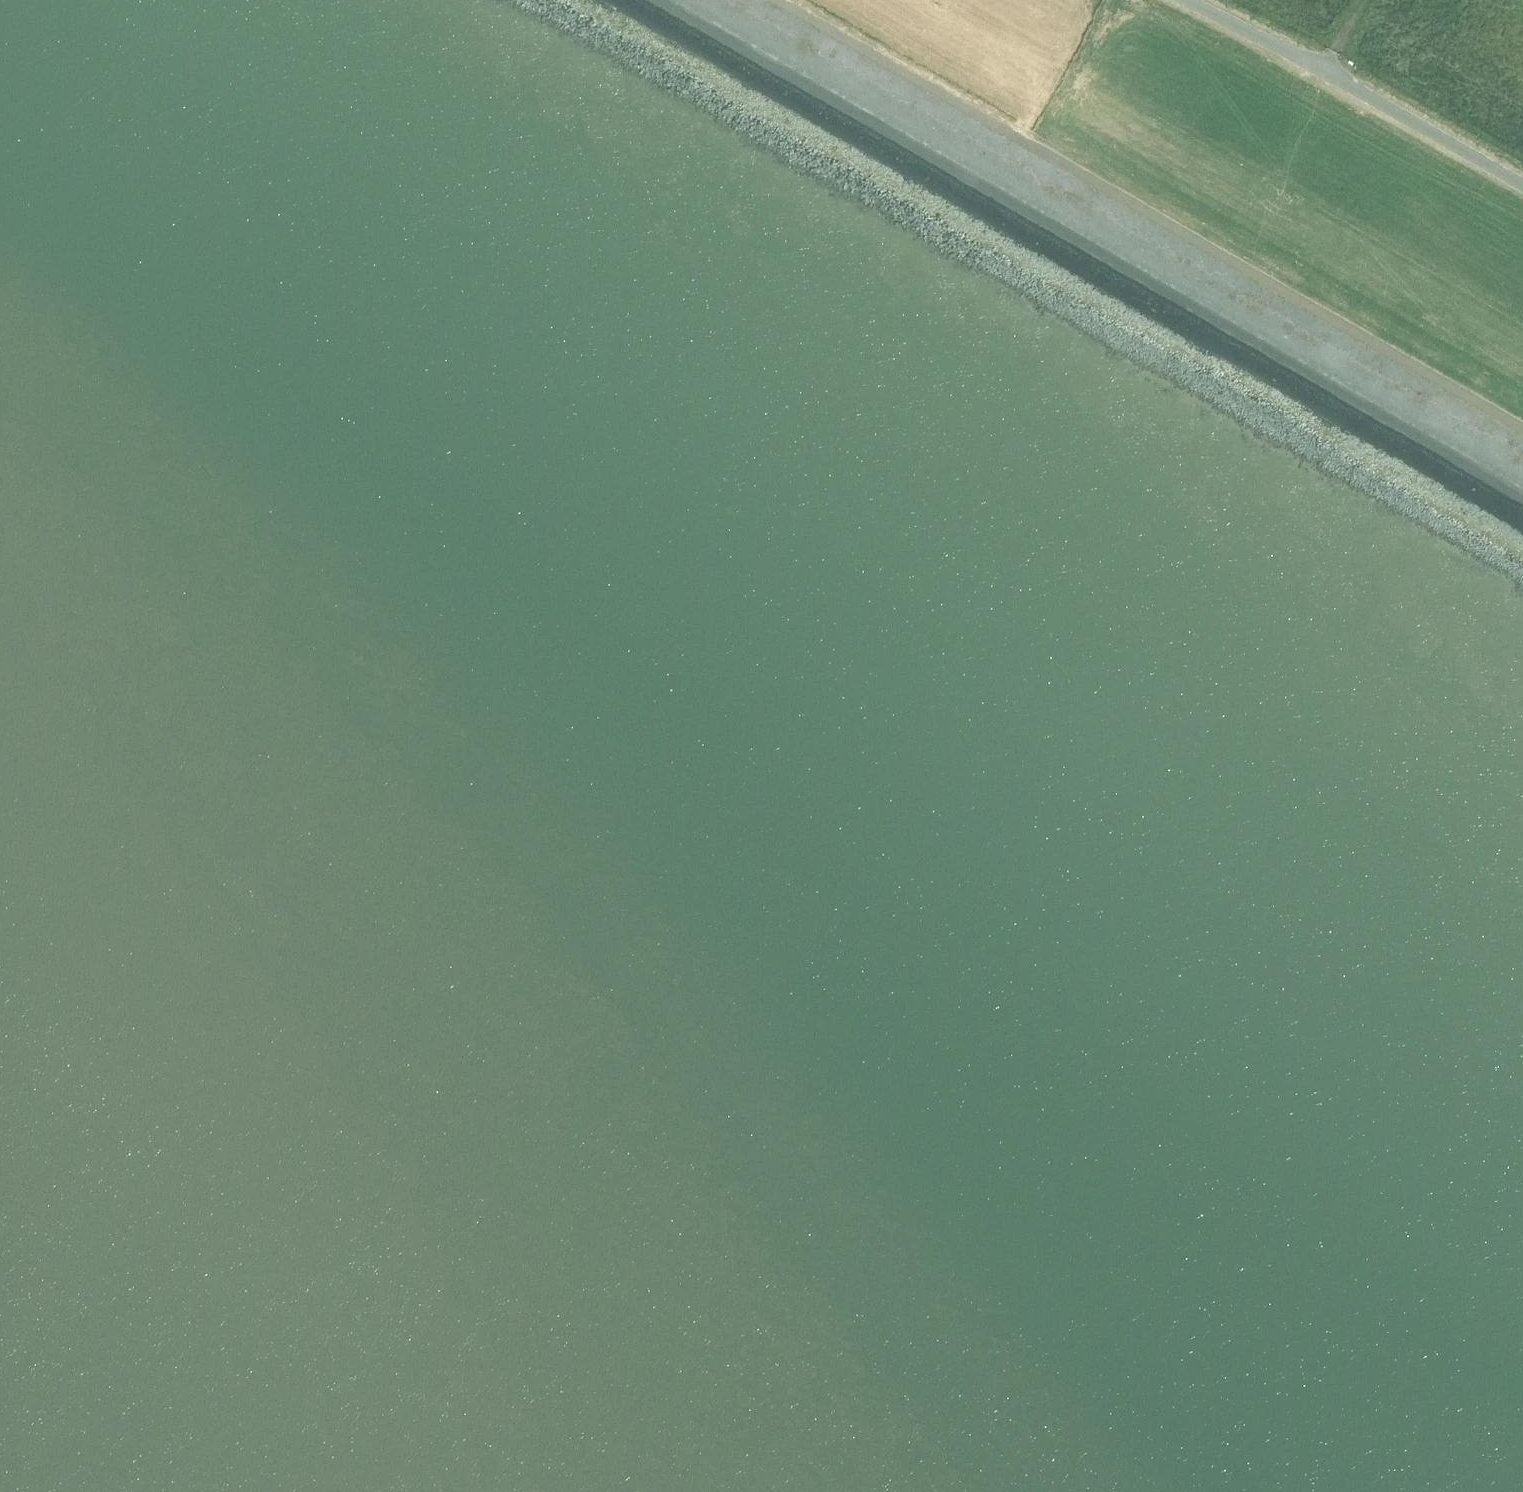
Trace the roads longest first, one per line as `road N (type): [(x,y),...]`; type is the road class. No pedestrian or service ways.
road 1 (unclassified): [(1522,197),(1140,0)]

